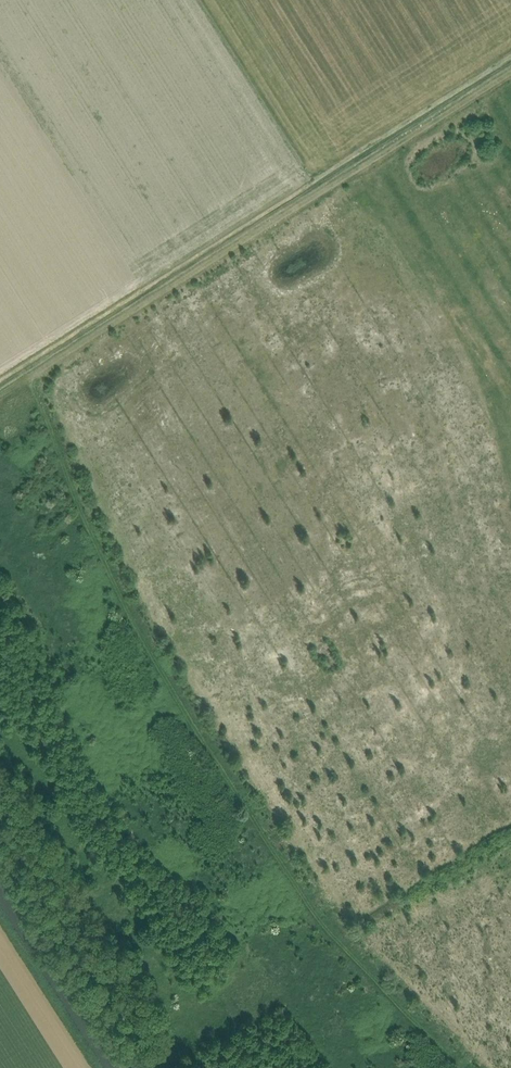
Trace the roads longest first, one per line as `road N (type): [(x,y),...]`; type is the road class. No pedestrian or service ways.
road 1 (track): [(29,377),(101,558),(187,720),(330,935),(461,1067)]
road 2 (track): [(0,396),(510,73)]

